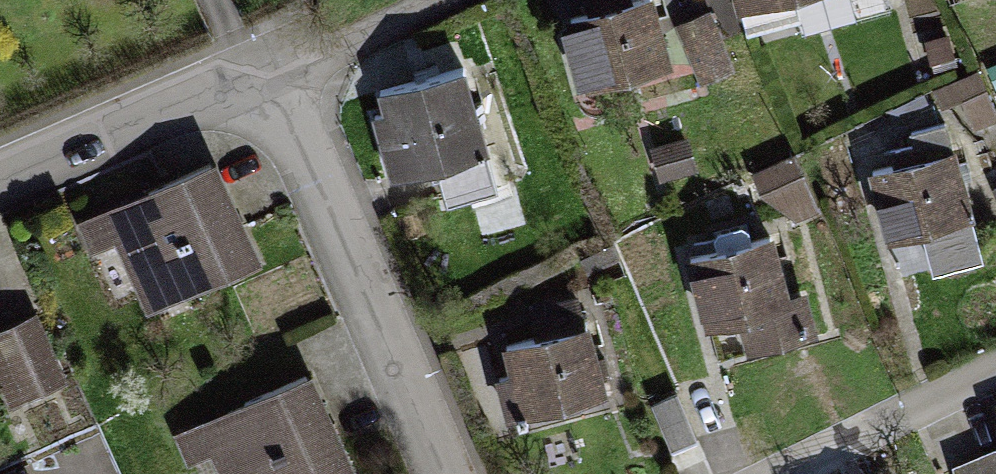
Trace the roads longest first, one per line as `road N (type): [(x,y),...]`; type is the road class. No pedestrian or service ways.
road 1 (residential): [(251,64),(448,473)]
road 2 (residential): [(0,171),(251,64)]
road 3 (residential): [(807,473),(995,392)]
road 4 (residential): [(251,64),(399,0)]

